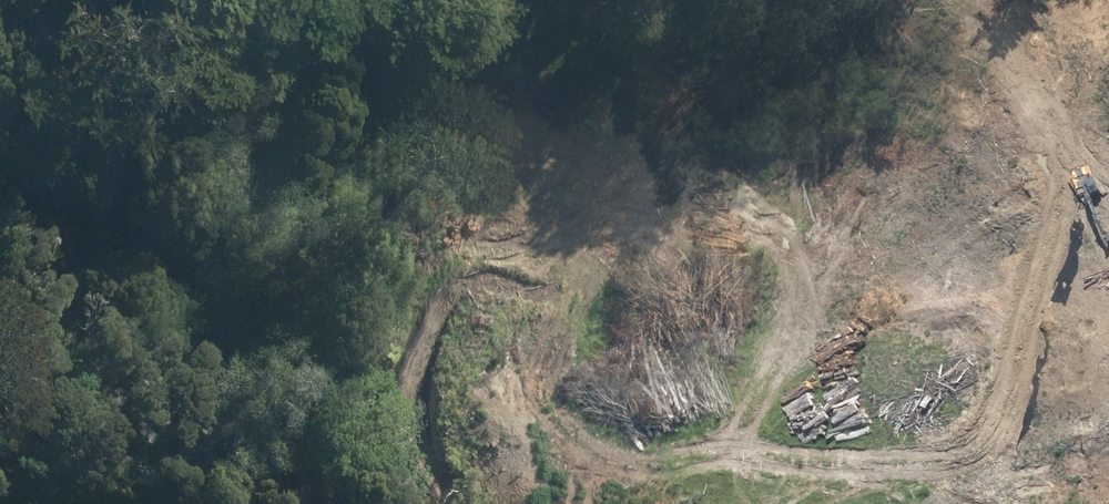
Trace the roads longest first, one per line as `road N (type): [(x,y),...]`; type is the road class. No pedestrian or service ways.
road 1 (trunk): [(316,503),(1108,290)]
road 2 (trunk): [(1108,338),(493,503)]

